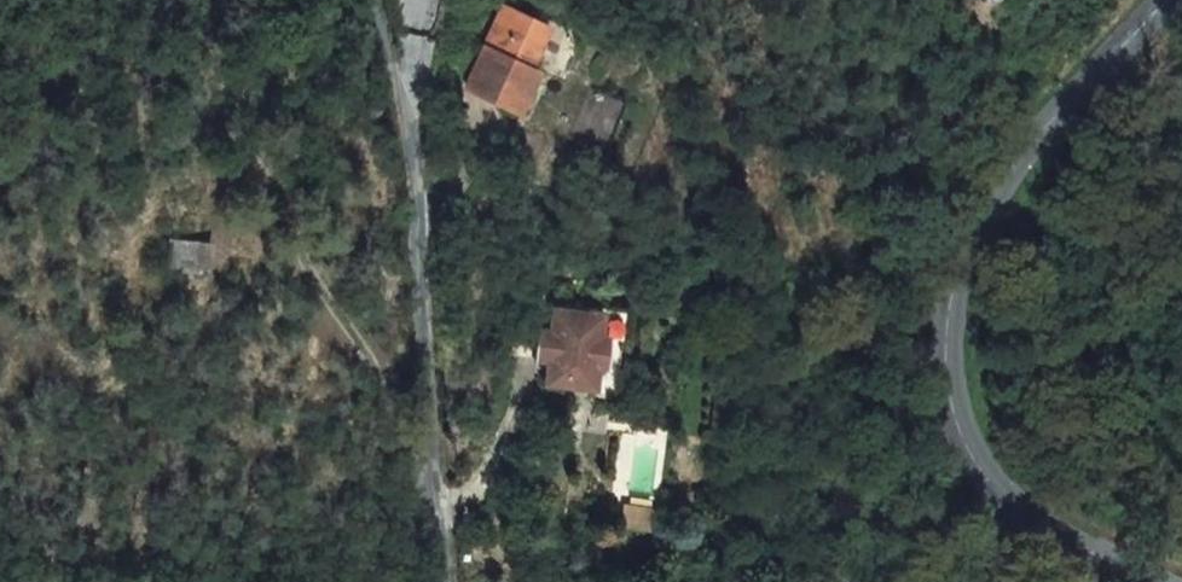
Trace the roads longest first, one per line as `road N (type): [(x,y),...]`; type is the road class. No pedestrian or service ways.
road 1 (tertiary): [(1141,581),(1028,515),(981,465),(951,402),(948,306),(976,214),(1164,0)]
road 2 (residential): [(449,581),(405,113)]

